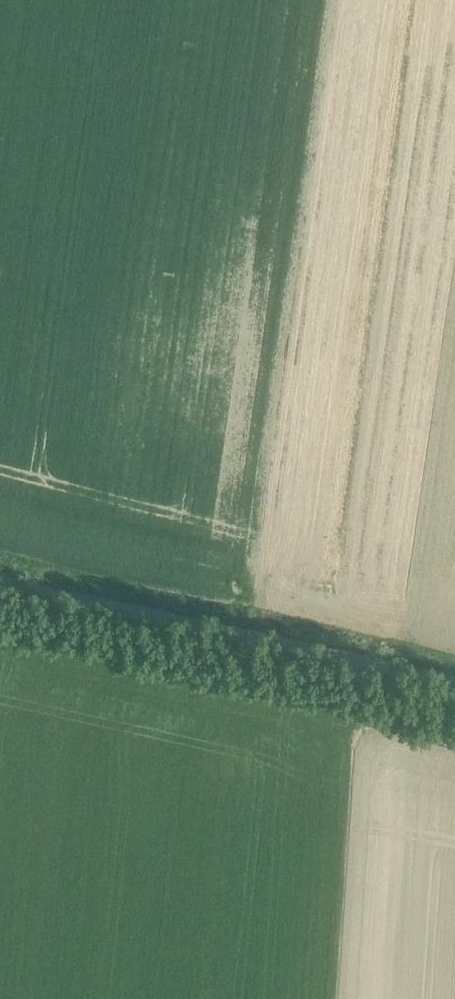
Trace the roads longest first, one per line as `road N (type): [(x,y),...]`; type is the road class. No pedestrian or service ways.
road 1 (track): [(454,683),(0,584)]

